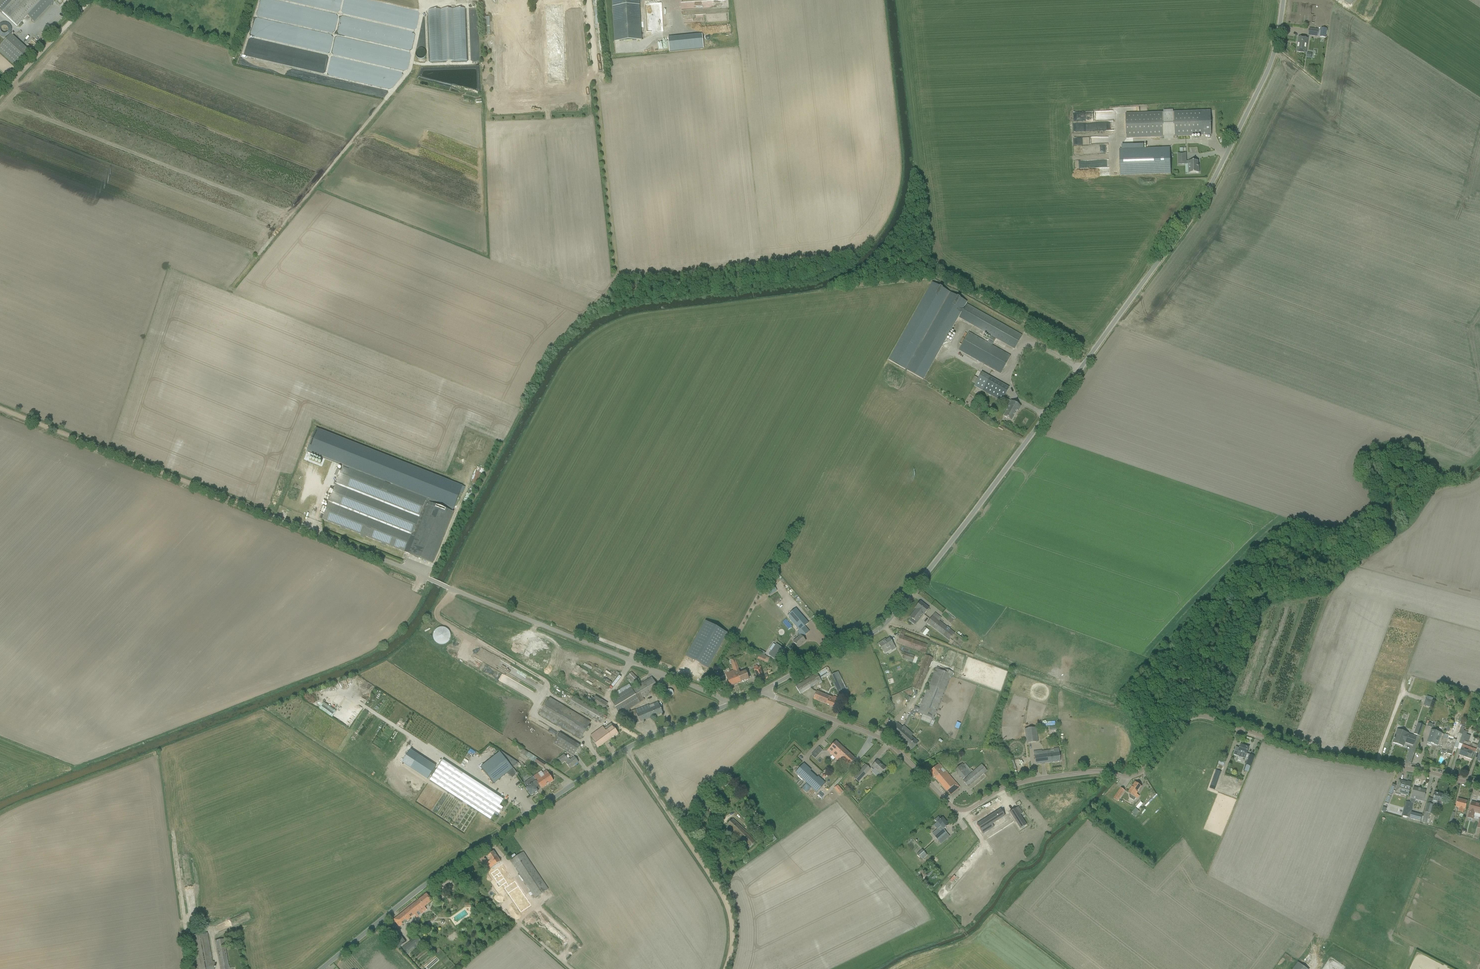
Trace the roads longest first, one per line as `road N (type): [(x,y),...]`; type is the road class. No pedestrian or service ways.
road 1 (unclassified): [(764,690),(880,626),(974,509),(1211,186),(1271,65),(1280,0)]
road 2 (unclassified): [(1479,786),(1300,750),(1195,717),(1131,776),(1094,771),(1022,782),(959,810),(885,741),(764,690)]
road 3 (track): [(0,409),(733,703)]
road 4 (unclassified): [(323,968),(429,883),(622,748)]
road 5 (track): [(675,825),(730,919),(725,968)]
road 6 (unclassified): [(622,748),(764,690)]
road 7 (track): [(92,0),(0,98)]

